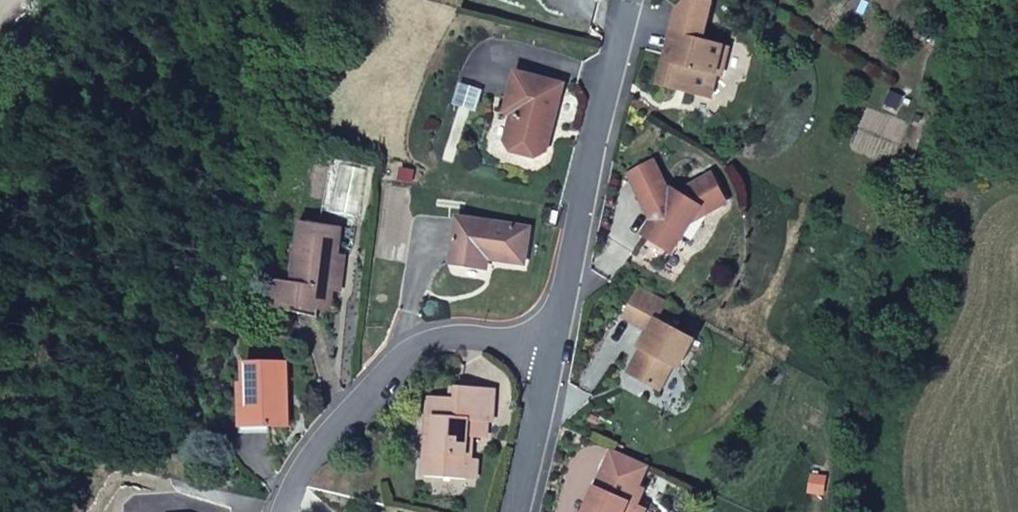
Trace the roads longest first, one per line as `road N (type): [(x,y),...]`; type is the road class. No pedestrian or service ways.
road 1 (residential): [(636,0),(550,362)]
road 2 (residential): [(550,362),(507,341),(452,333),(413,347),(301,464),(281,511)]
road 3 (residential): [(550,362),(510,511)]

